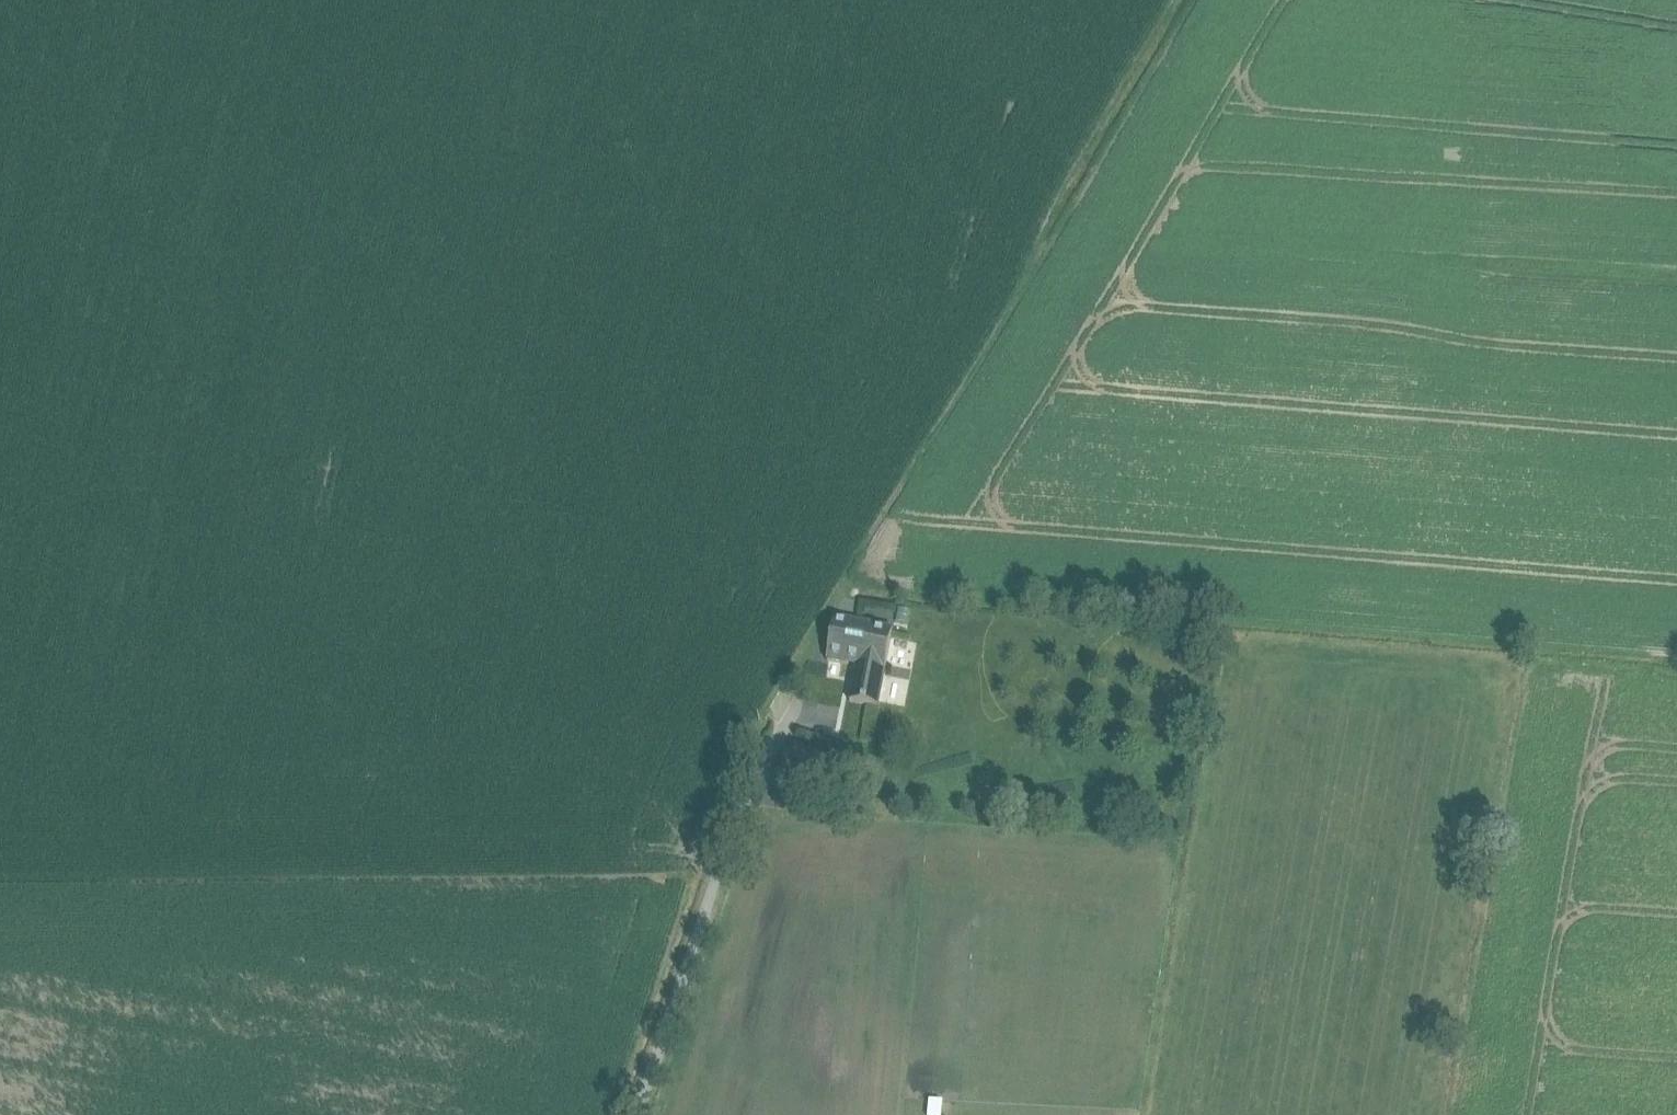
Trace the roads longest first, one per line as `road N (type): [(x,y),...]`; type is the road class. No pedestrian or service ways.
road 1 (unclassified): [(781,737),(747,798),(634,1114)]

